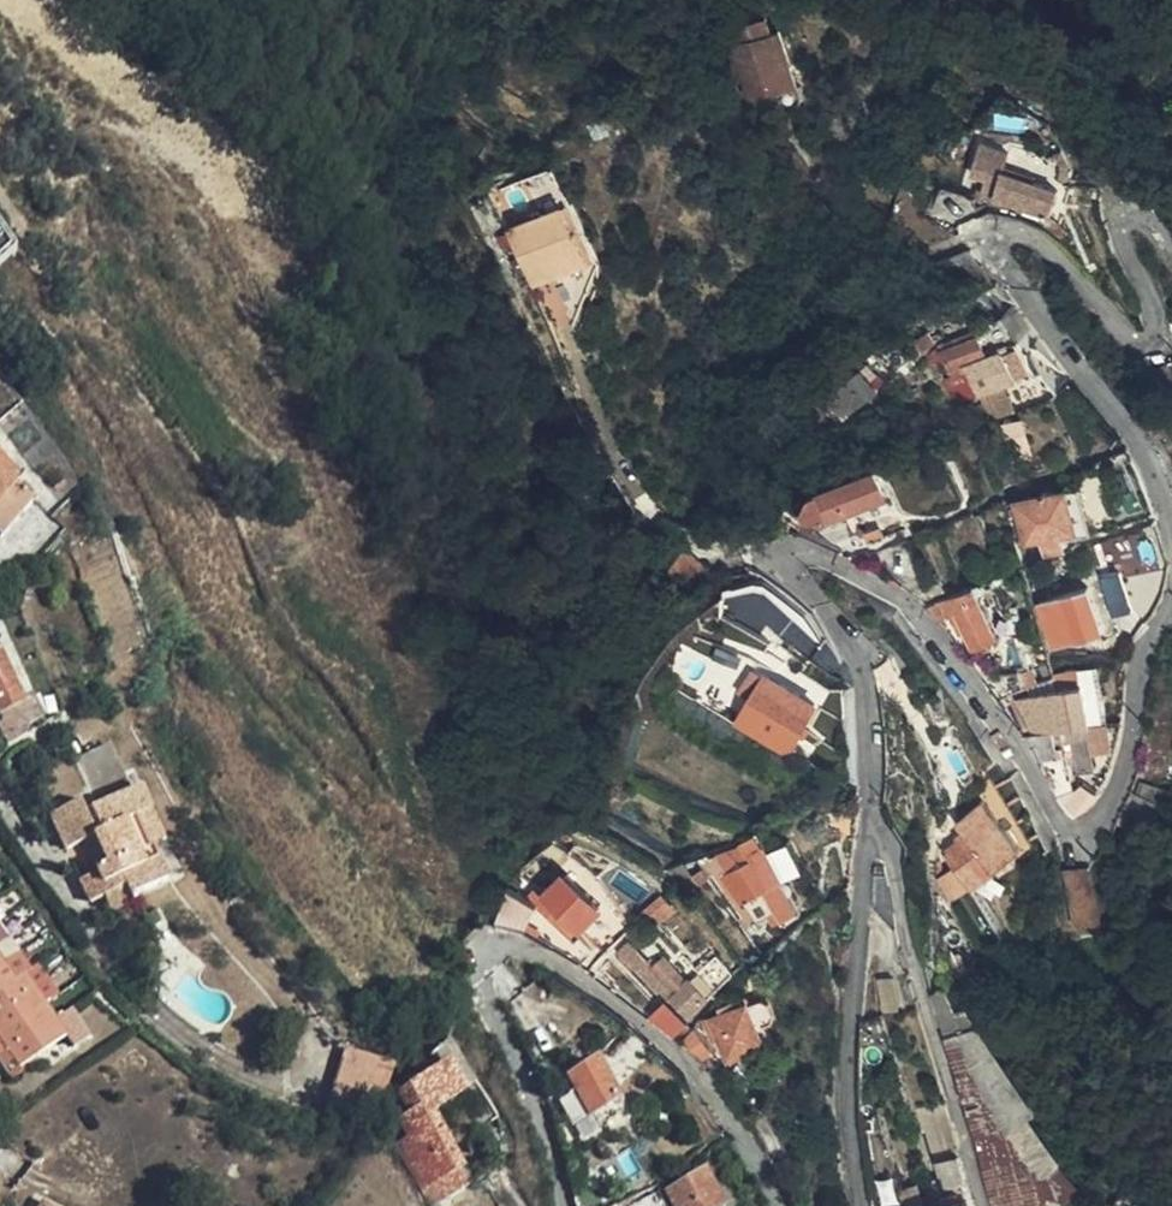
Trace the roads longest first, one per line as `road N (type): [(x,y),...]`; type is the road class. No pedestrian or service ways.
road 1 (residential): [(879,826),(869,704),(849,636),(787,566),(792,549),(854,567),(915,607),(1072,831),(1097,820),(1113,796),(1150,643),(1171,593)]
road 2 (residential): [(1171,528),(1136,432),(983,235),(989,219),(1056,260),(1118,338),(1158,349),(1116,207),(1158,219),(1171,244)]
road 3 (residential): [(563,1205),(556,1150),(490,1011),(483,975),(495,945),(551,958),(598,984),(693,1073),(764,1166),(782,1205)]
road 4 (residential): [(879,826),(895,864),(912,965),(981,1205)]
road 5 (residential): [(856,1205),(849,984),(869,845),(879,826)]

